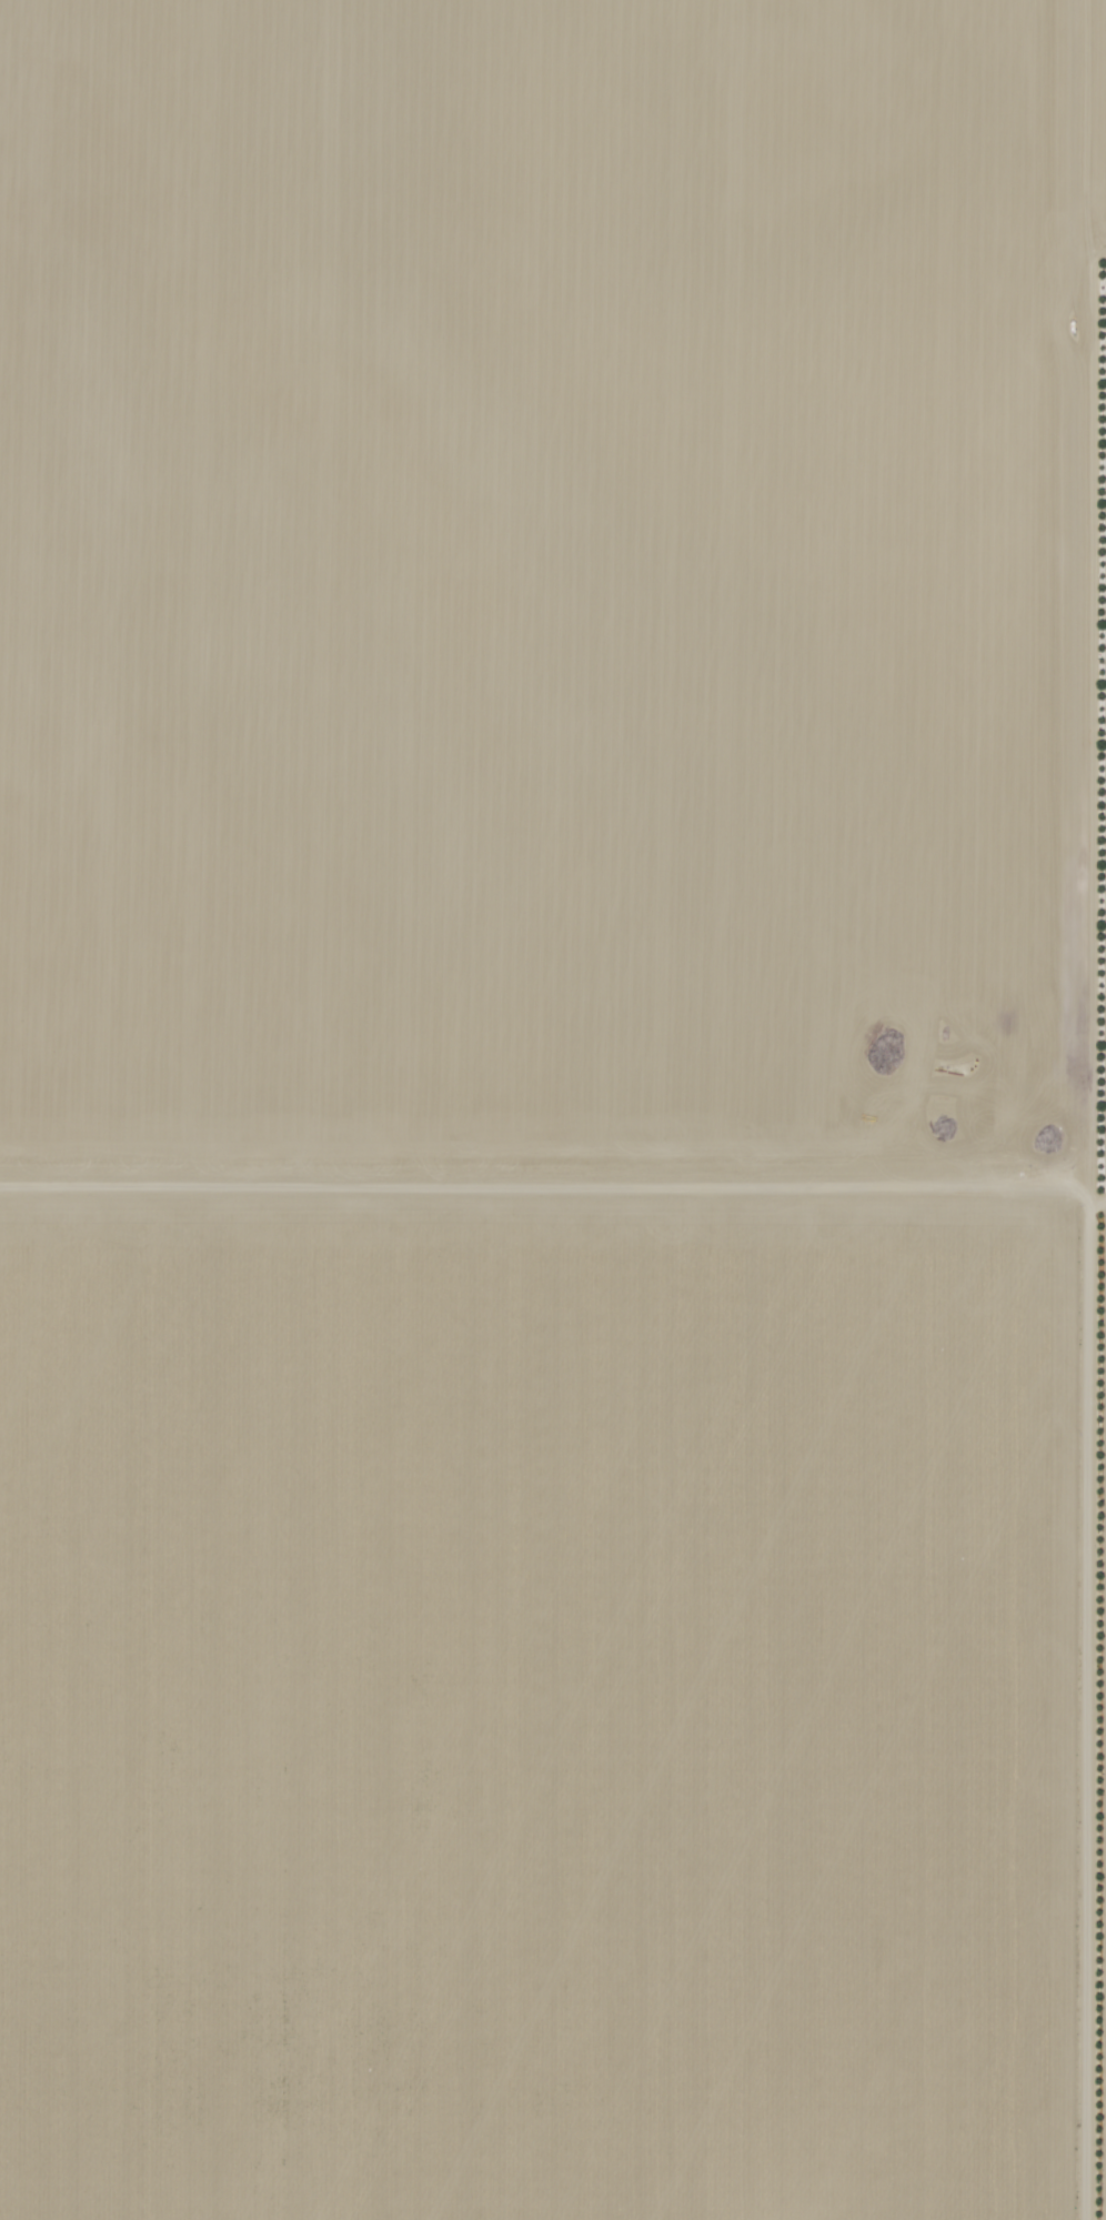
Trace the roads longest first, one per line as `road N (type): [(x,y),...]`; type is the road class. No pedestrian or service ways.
road 1 (residential): [(1105,1201),(0,1191)]

